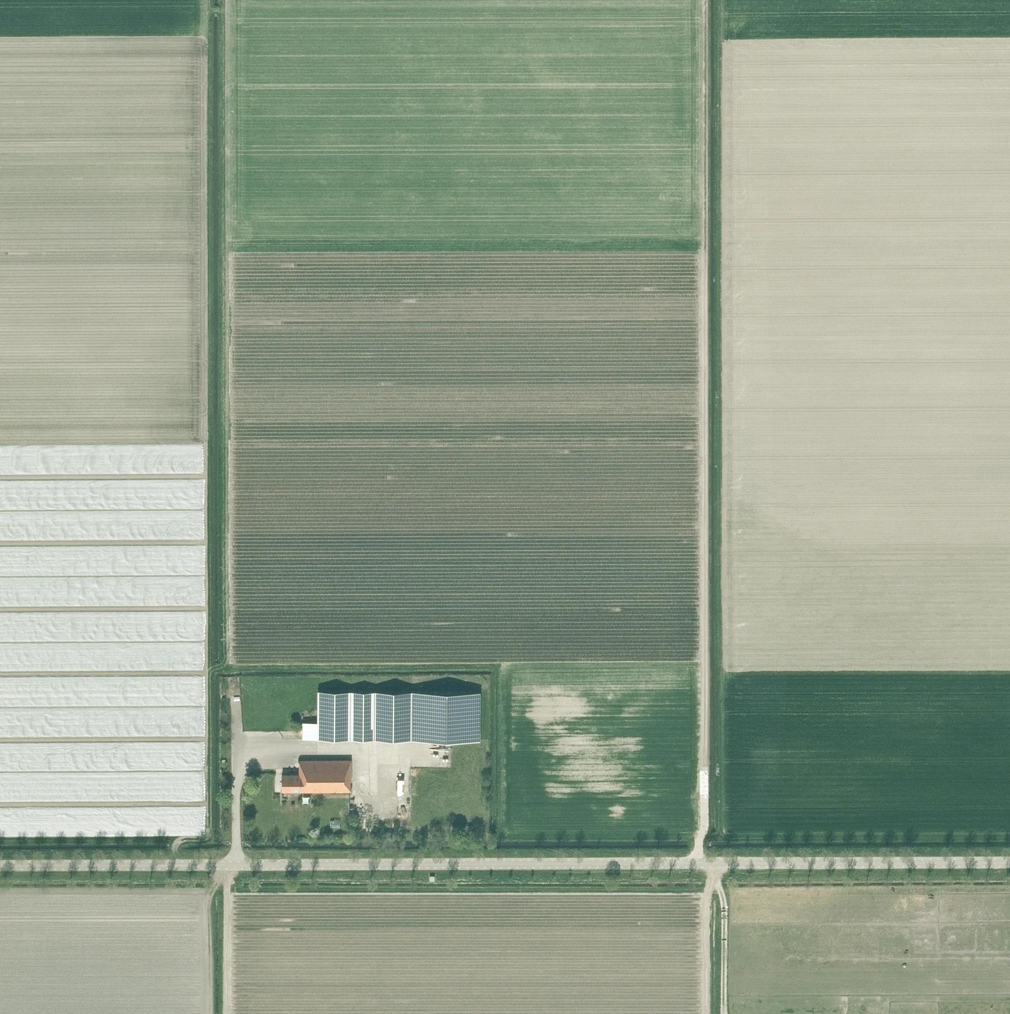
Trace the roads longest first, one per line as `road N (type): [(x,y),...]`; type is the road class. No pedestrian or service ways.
road 1 (tertiary): [(1009,864),(0,866)]

